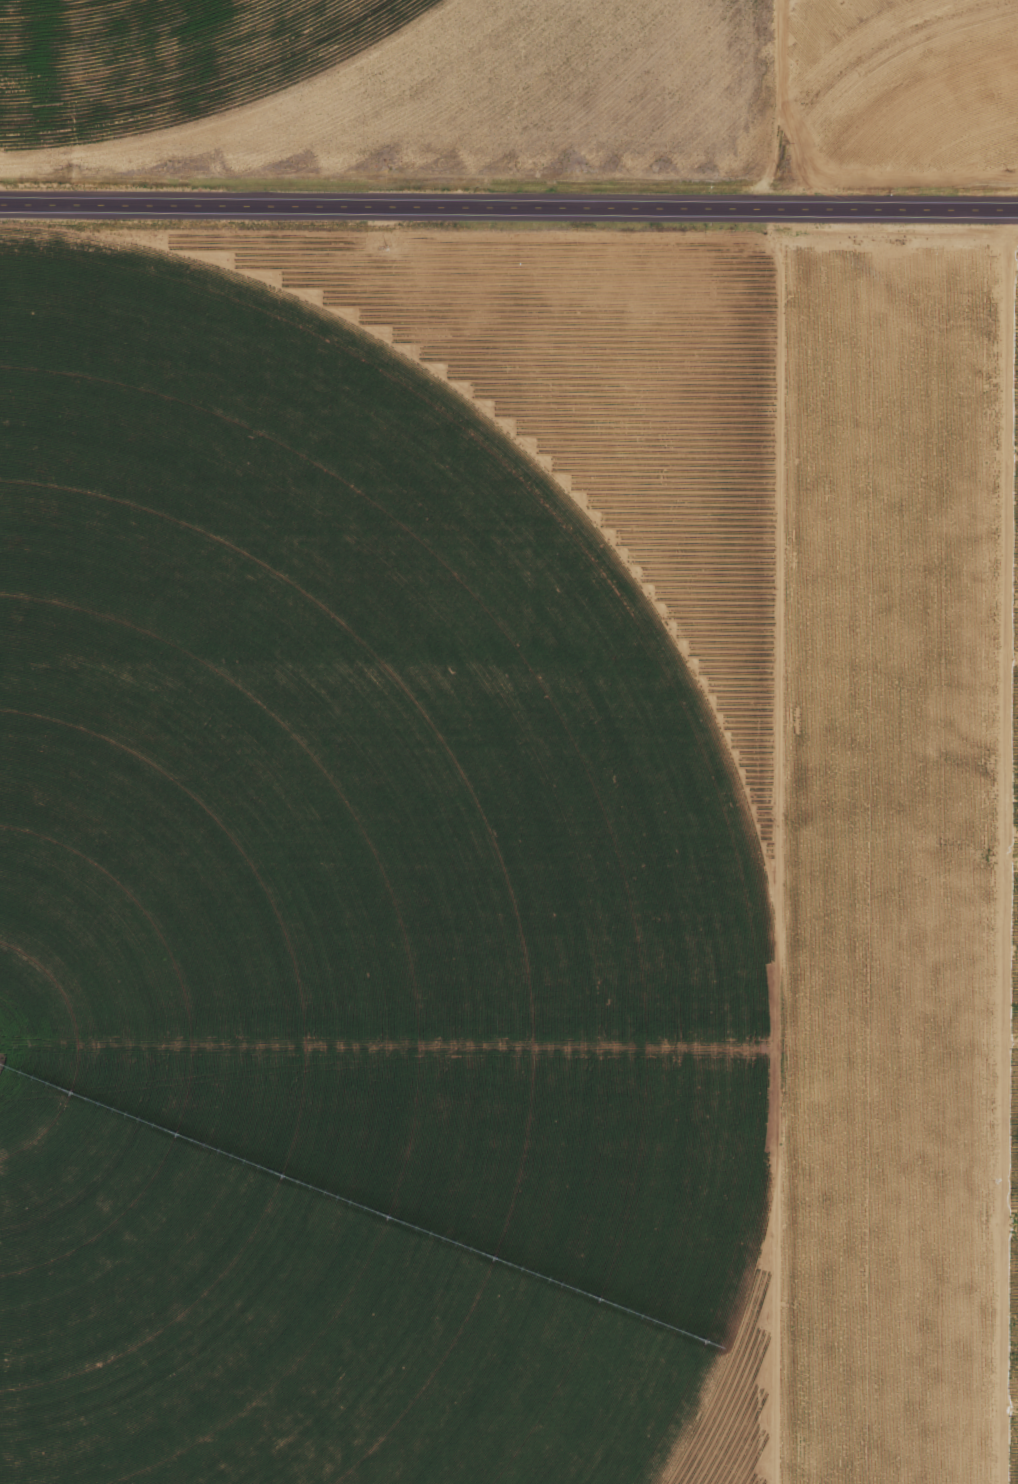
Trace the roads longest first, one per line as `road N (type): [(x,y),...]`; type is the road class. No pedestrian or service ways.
road 1 (primary): [(1017,222),(0,216)]

